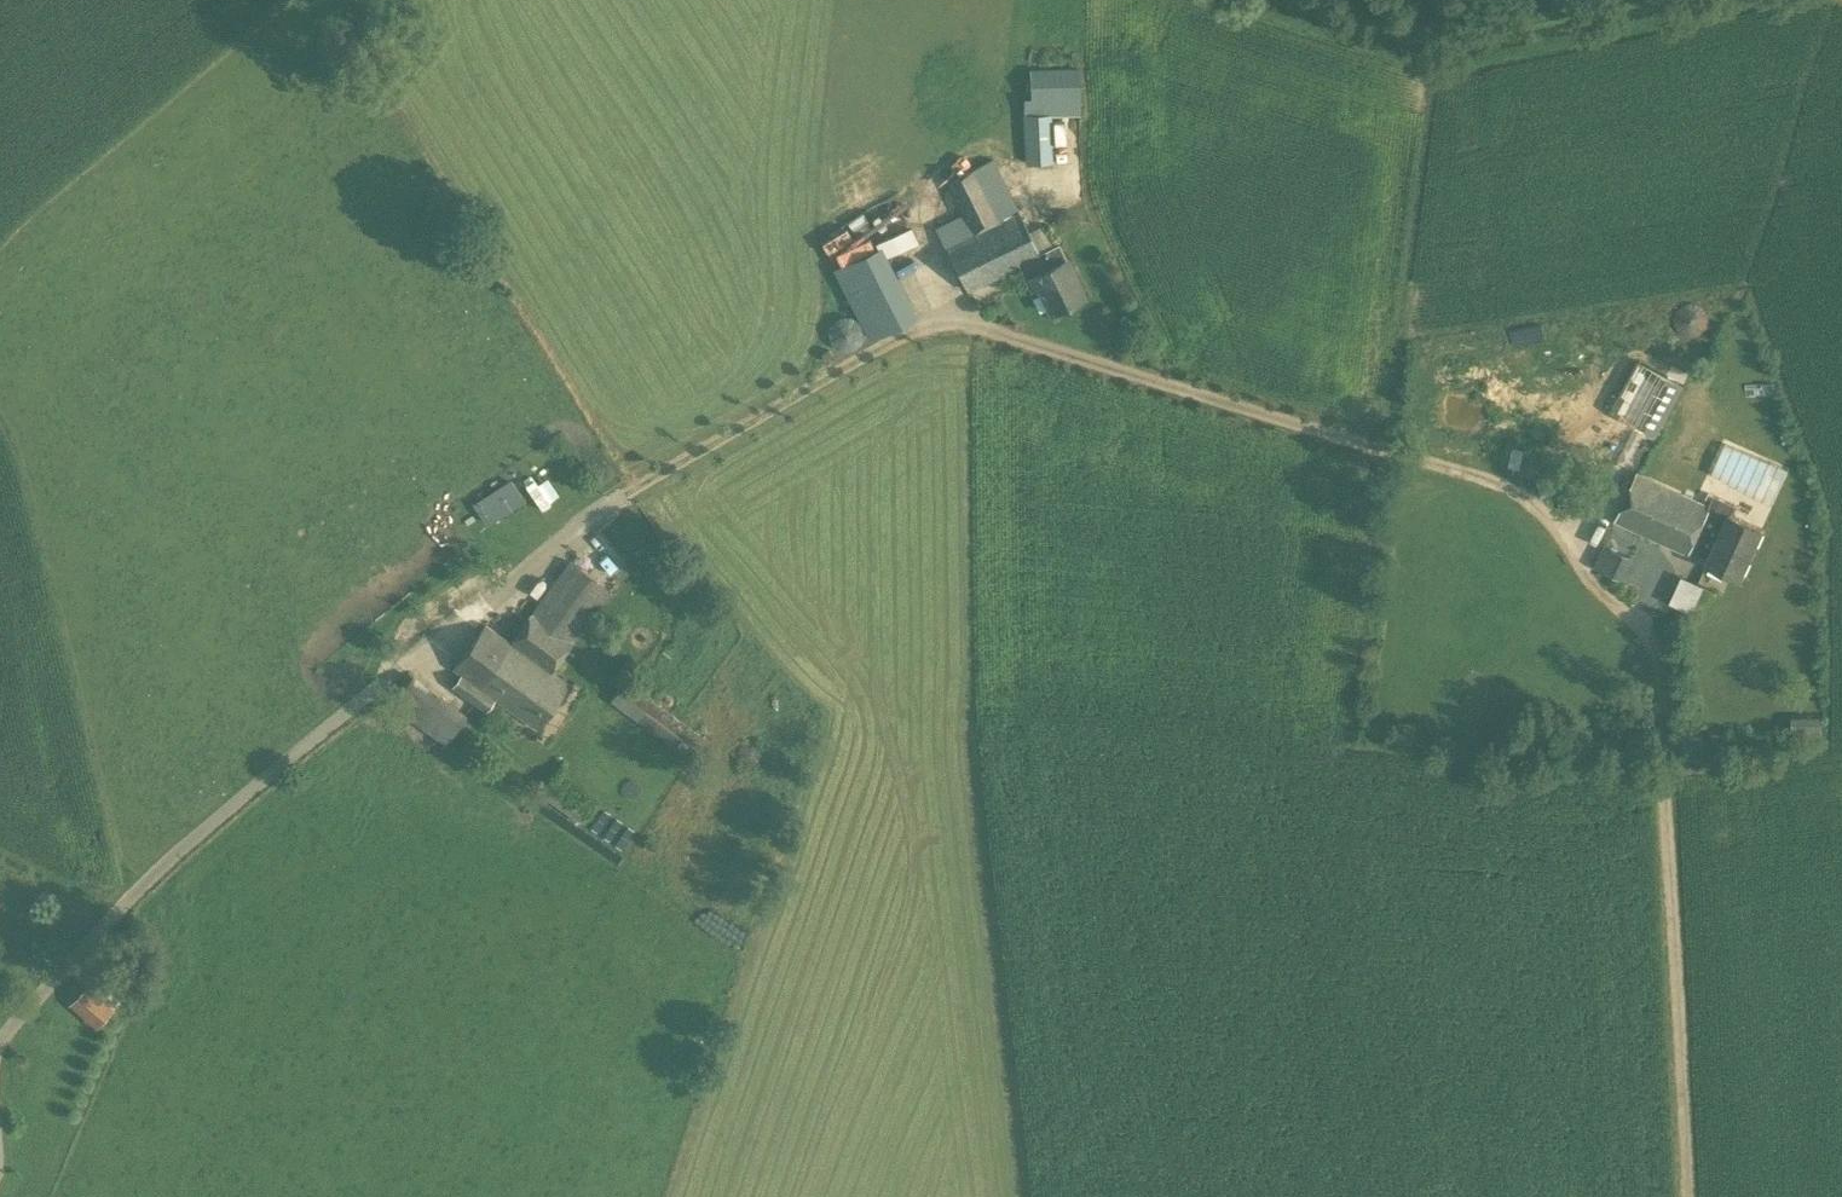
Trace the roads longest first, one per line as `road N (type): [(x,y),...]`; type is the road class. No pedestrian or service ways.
road 1 (unclassified): [(1389,453),(1487,477),(1532,502),(1589,581),(1656,649),(1684,1196)]
road 2 (track): [(622,493),(918,329),(945,323),(964,323),(1389,453)]
road 3 (unclassified): [(0,1039),(225,810),(622,493)]

